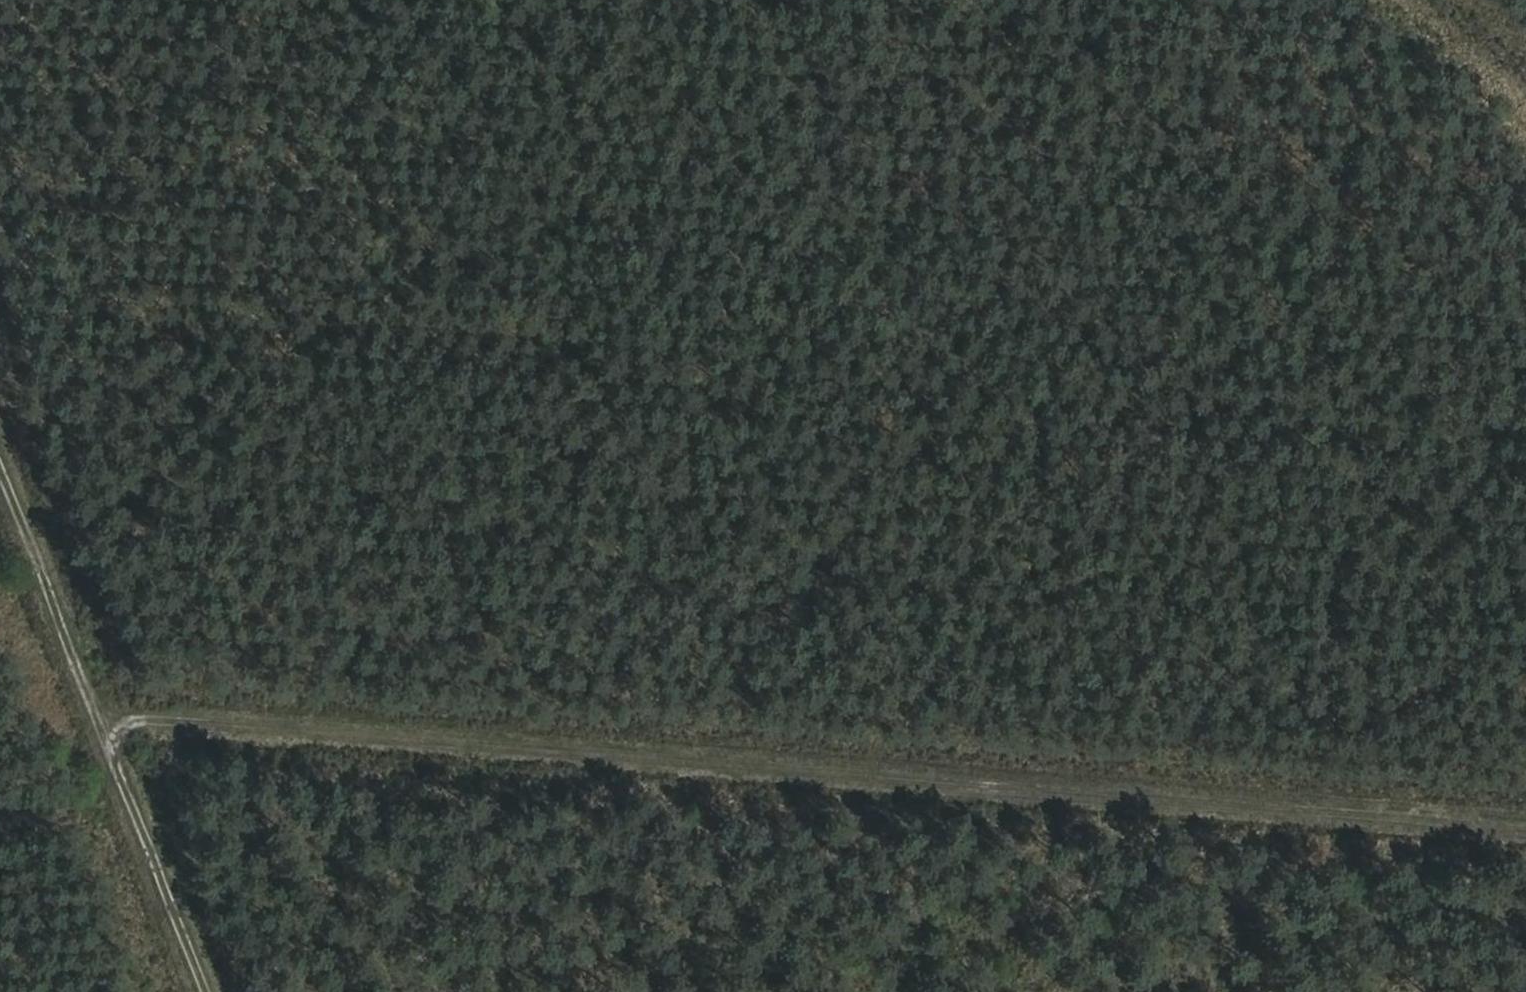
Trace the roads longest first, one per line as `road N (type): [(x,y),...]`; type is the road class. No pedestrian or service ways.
road 1 (track): [(126,722),(1525,823)]
road 2 (track): [(232,991),(0,399)]

